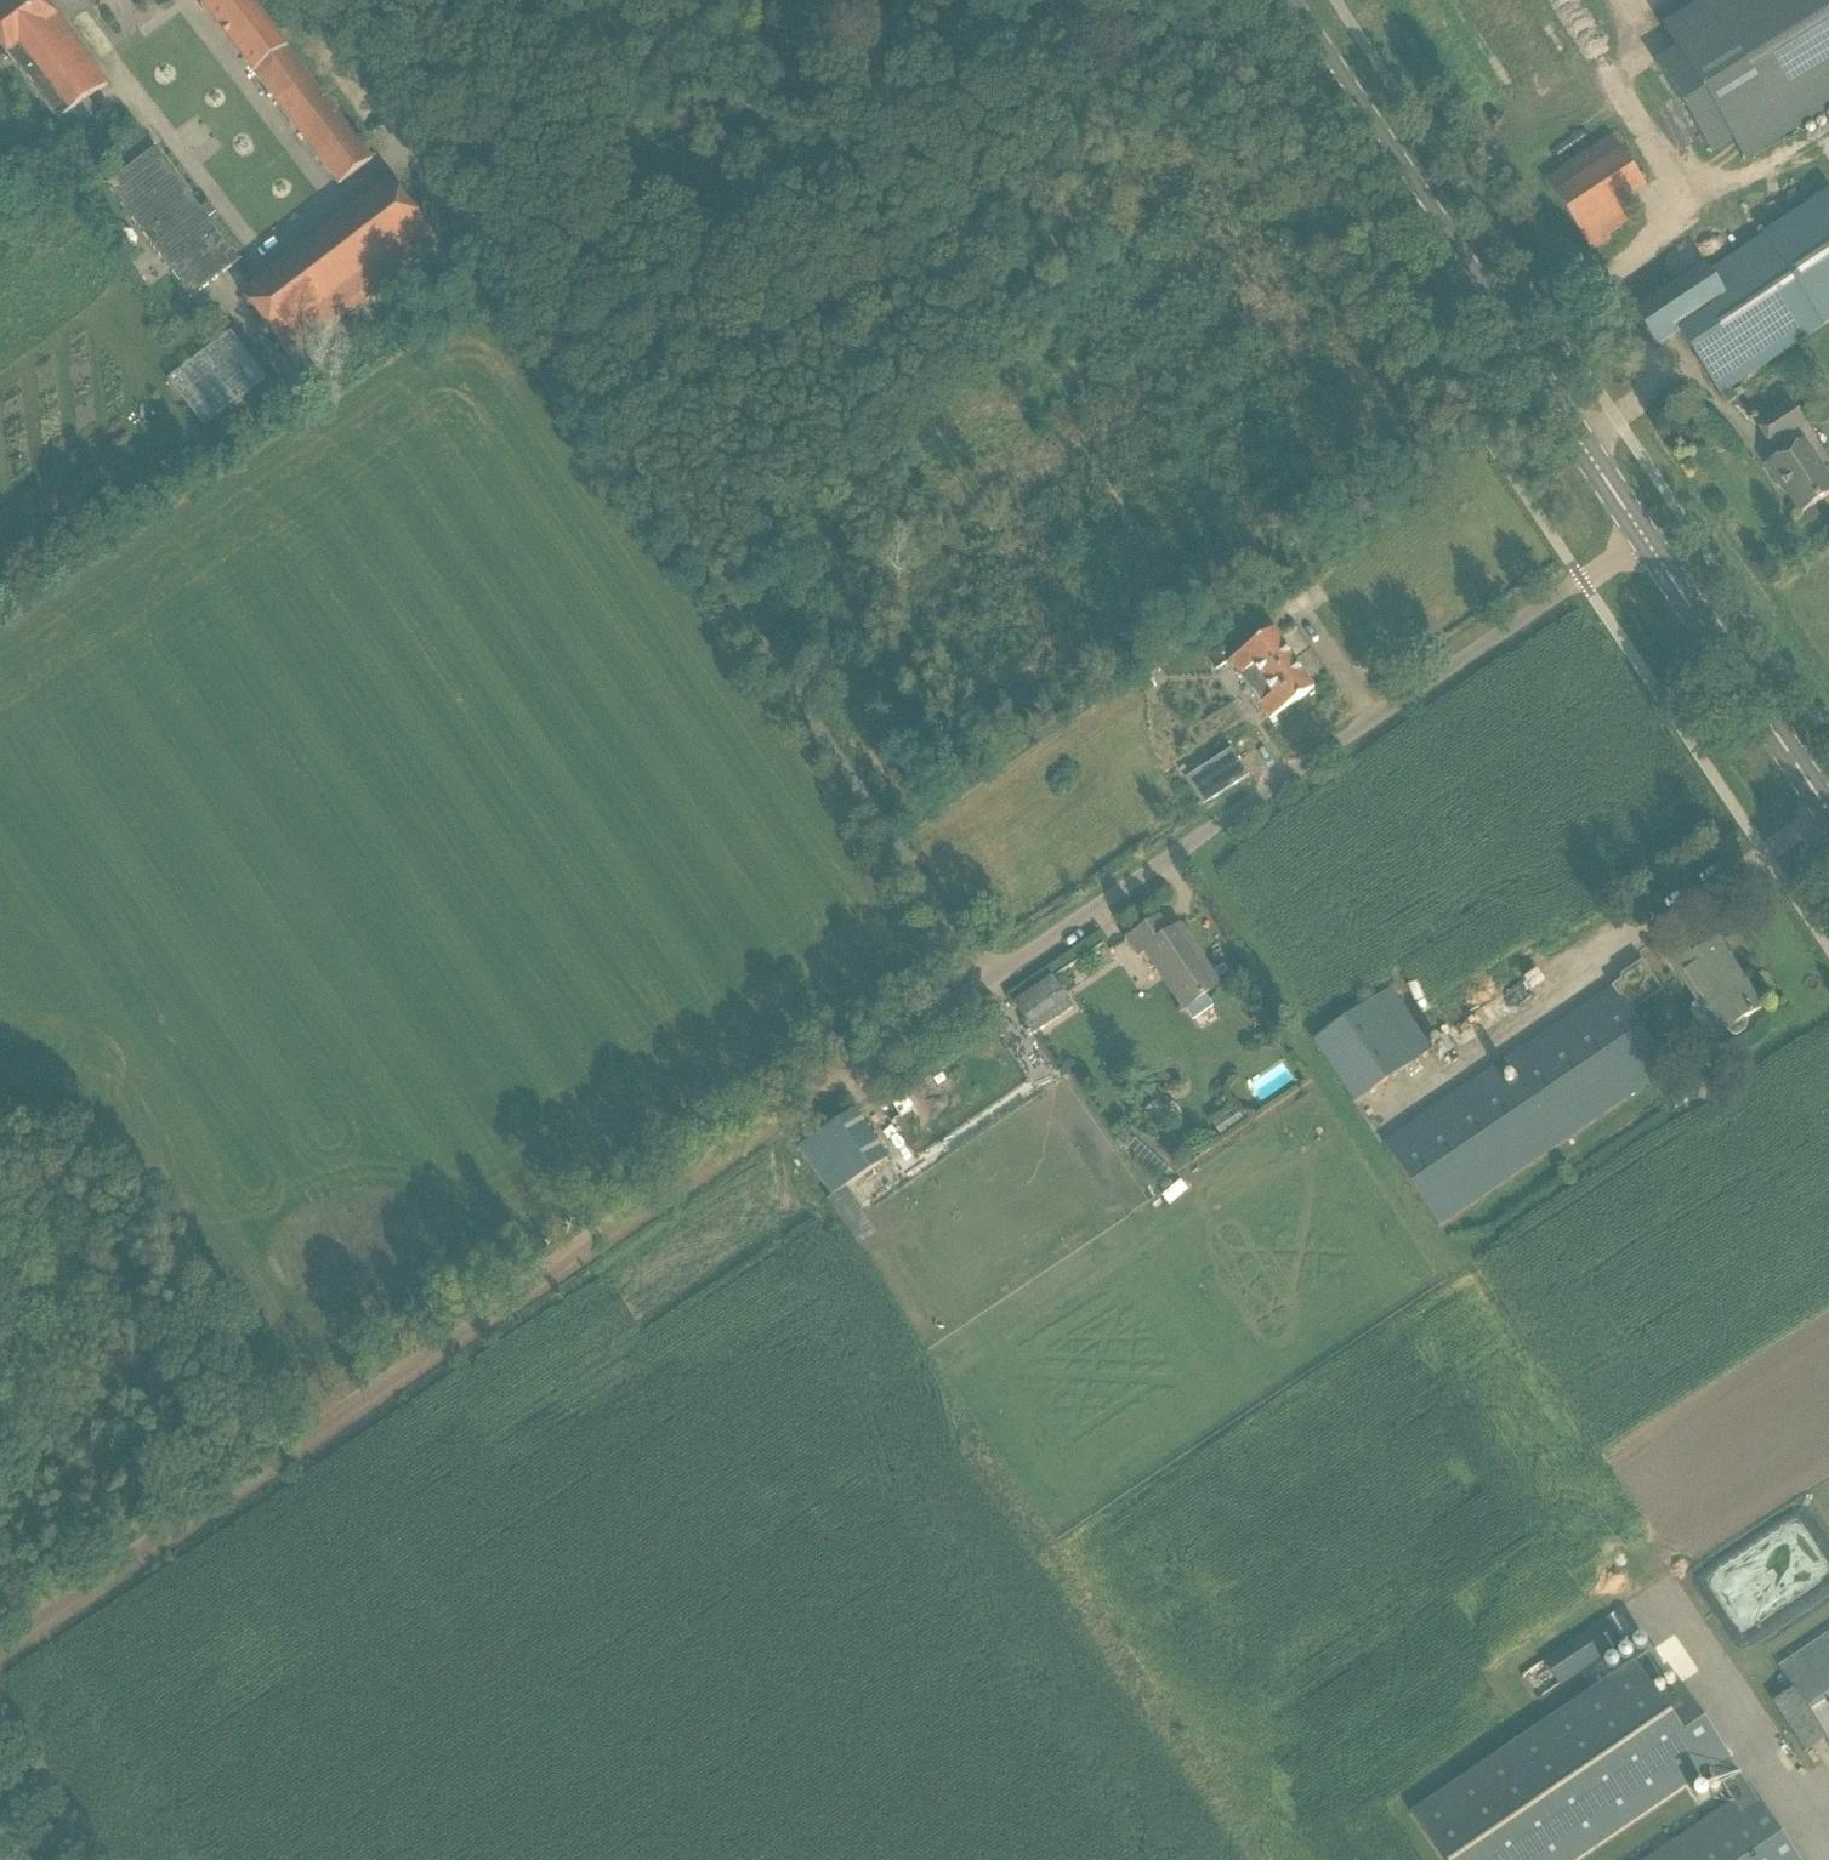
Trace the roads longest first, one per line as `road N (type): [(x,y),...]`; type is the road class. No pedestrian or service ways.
road 1 (unclassified): [(989,978),(326,0)]
road 2 (track): [(0,1647),(818,1093)]
road 3 (unclassified): [(989,978),(1647,543)]
road 4 (secondary): [(1647,543),(1283,0)]
road 5 (secondary): [(1828,814),(1647,543)]
road 6 (unclassified): [(818,1093),(989,978)]

